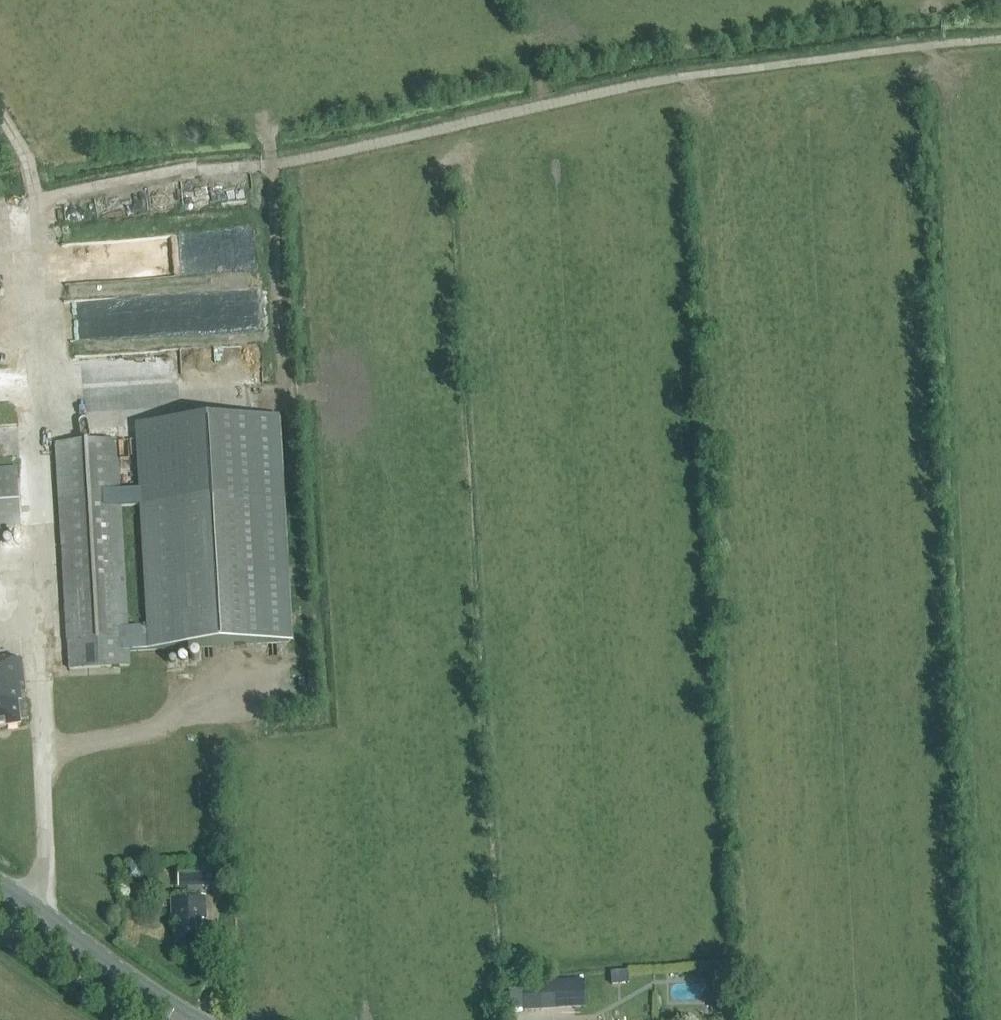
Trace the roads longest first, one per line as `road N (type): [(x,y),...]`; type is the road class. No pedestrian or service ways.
road 1 (tertiary): [(206,1019),(0,882)]

